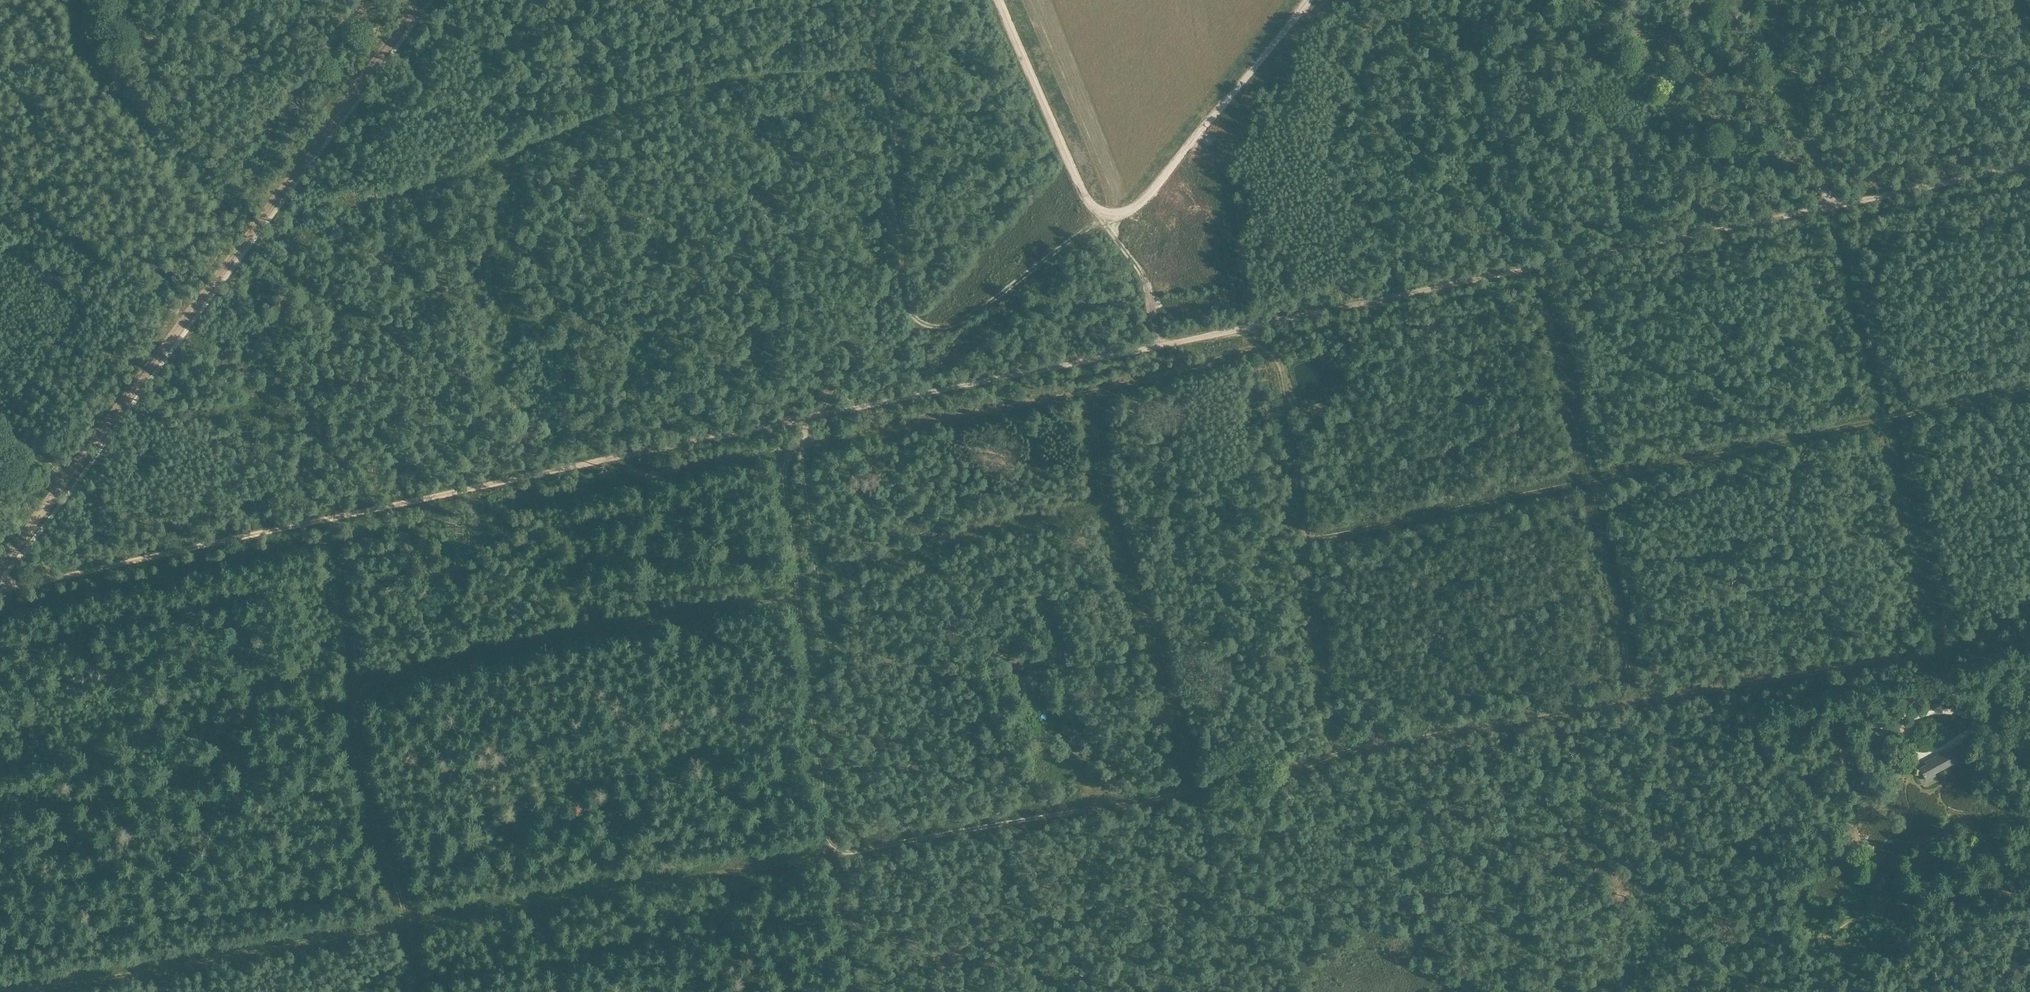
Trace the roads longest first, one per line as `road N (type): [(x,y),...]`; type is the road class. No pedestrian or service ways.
road 1 (track): [(0,585),(2029,165)]
road 2 (track): [(2029,611),(1910,657),(1382,744),(1280,777),(14,991)]
road 3 (track): [(1338,754),(1281,381),(1267,352),(1229,353),(1093,390),(799,444),(825,636),(975,679),(1052,657),(1056,642)]
road 4 (track): [(2029,386),(1305,541)]
road 5 (track): [(0,569),(424,0)]
road 6 (track): [(805,418),(784,479),(850,991)]
road 7 (track): [(1106,212),(970,317),(937,327),(915,318),(903,290),(899,152),(876,50),(874,0)]
road 8 (track): [(330,518),(360,762),(407,920),(418,991)]
road 9 (track): [(797,594),(352,687)]
road 10 (track): [(1944,649),(1836,231)]
road 11 (track): [(1187,794),(1159,656),(1103,510),(1093,390)]
road 12 (track): [(1635,702),(1545,296)]
road 13 (track): [(1309,0),(1150,191),(1131,209),(1111,213)]
road 14 (track): [(1103,510),(816,573)]
road 15 (track): [(1106,212),(1087,200),(1000,0)]
road 16 (track): [(1775,0),(1830,207)]
road 17 (track): [(1160,344),(1146,283),(1103,216)]

